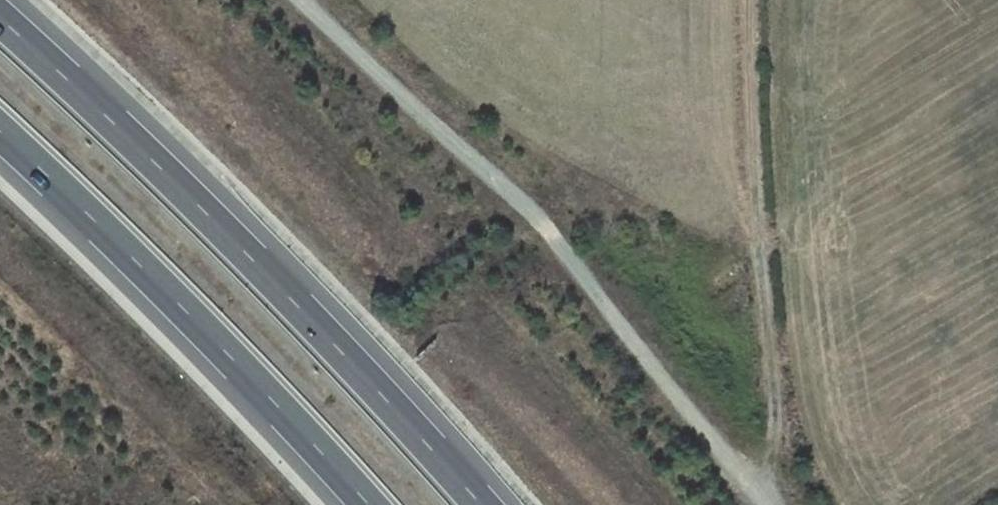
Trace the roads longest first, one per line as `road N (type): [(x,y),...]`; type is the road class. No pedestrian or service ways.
road 1 (motorway): [(486,504),(243,236),(0,0)]
road 2 (track): [(772,504),(532,211),(298,0)]
road 3 (motorway): [(0,111),(176,272),(393,504)]
road 4 (track): [(754,0),(751,129),(780,504)]

